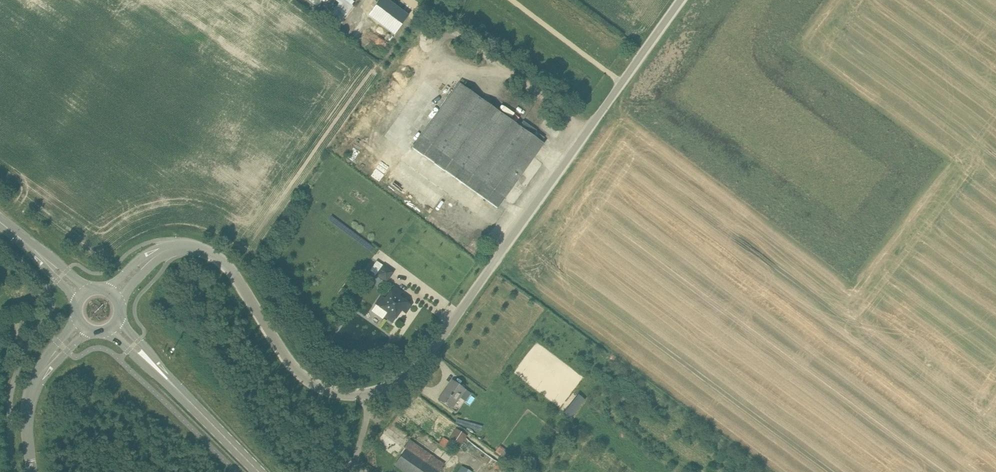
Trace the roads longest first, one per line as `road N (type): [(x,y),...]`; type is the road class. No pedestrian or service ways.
road 1 (unclassified): [(113,295),(161,250),(212,252),(301,376),(345,394),(392,387),(431,350),(681,0)]
road 2 (track): [(411,0),(588,131)]
road 3 (tertiary): [(260,471),(115,325)]
road 4 (tertiary): [(32,471),(31,395),(82,326)]

